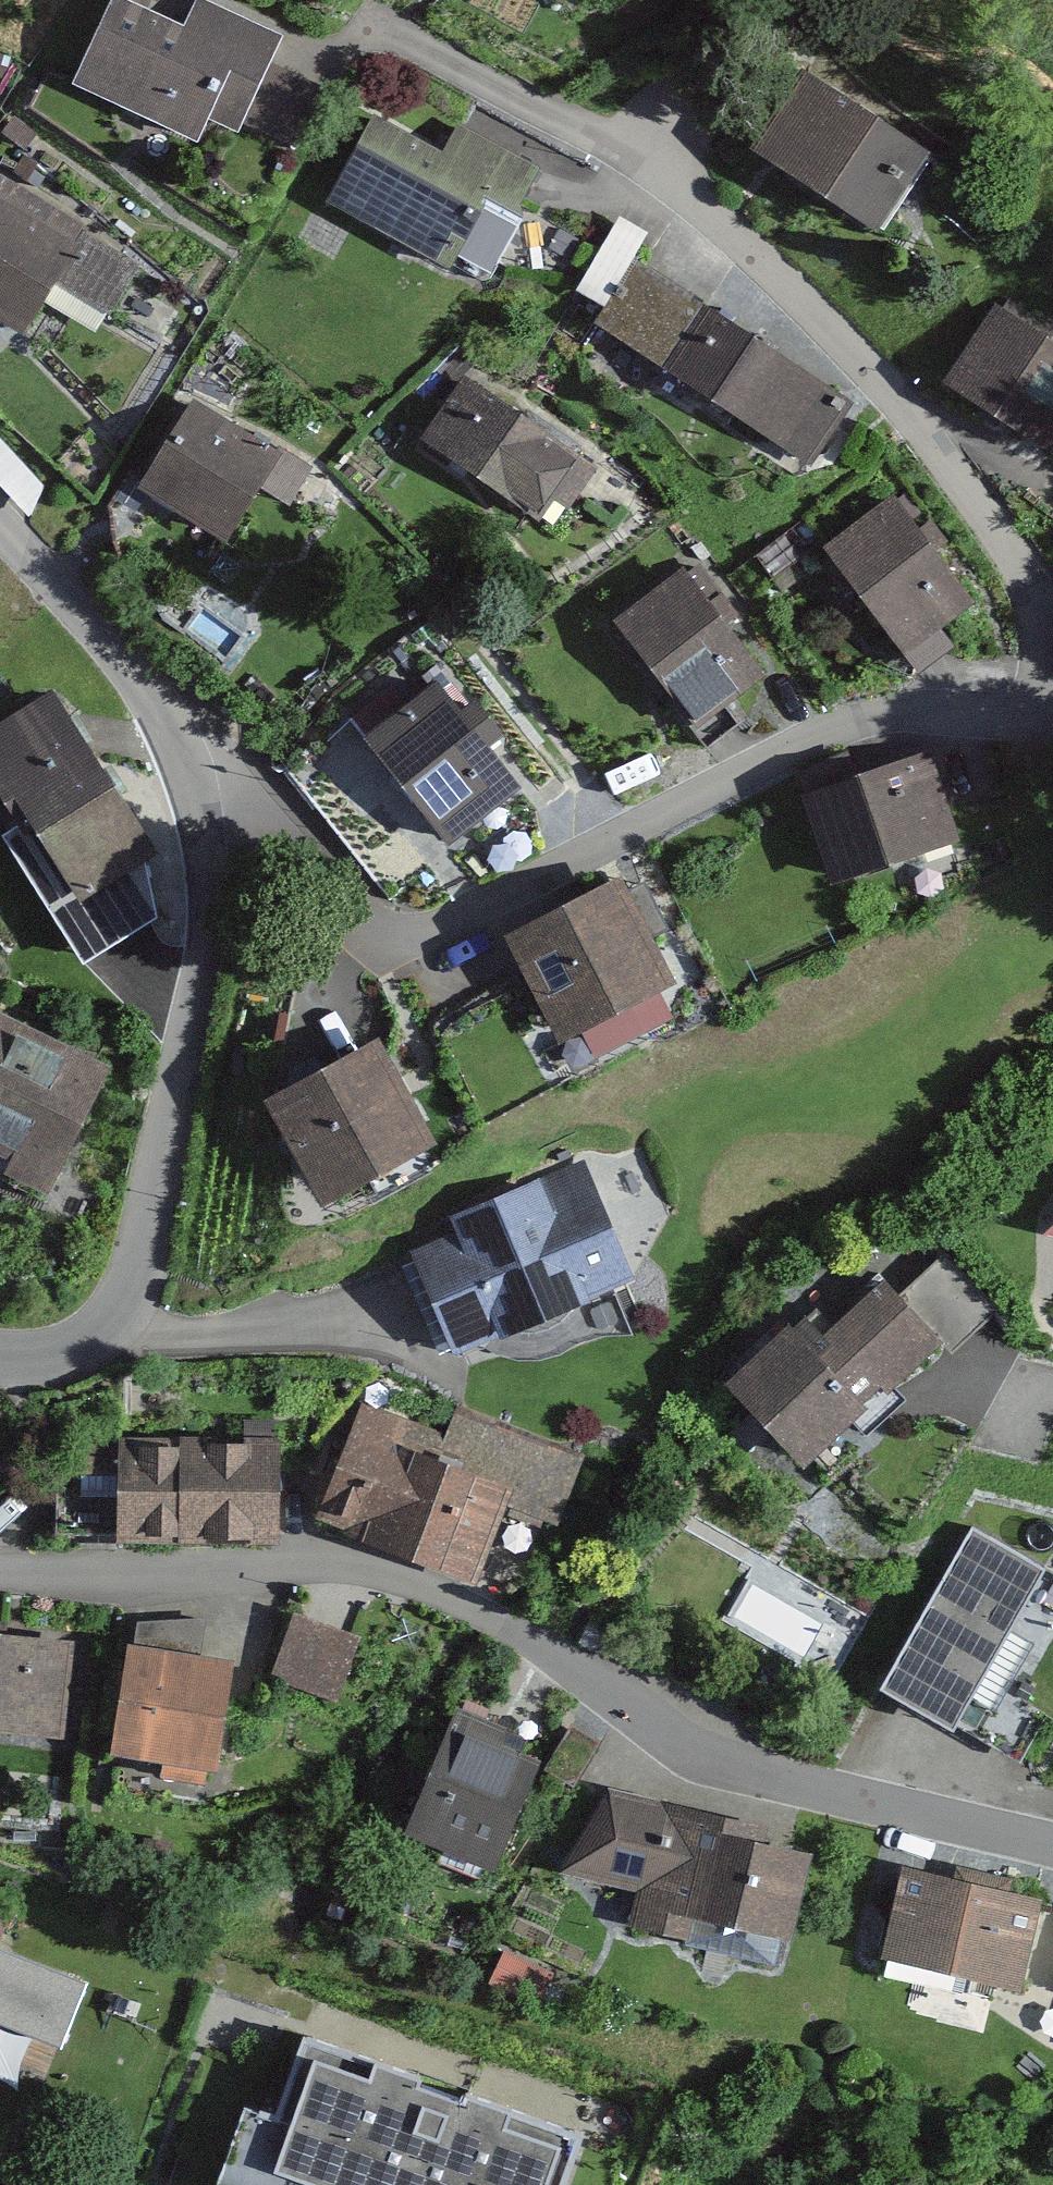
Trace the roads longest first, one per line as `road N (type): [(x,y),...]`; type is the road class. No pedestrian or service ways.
road 1 (residential): [(0,1578),(342,1564),(475,1612),(716,1756),(1052,1846)]
road 2 (residential): [(1052,655),(1014,535),(790,283),(387,29),(308,45)]
road 3 (residential): [(174,749),(334,910),(390,944),(713,801),(852,717),(1018,717),(1052,702)]
road 4 (residential): [(0,1360),(38,1356),(81,1334),(110,1309),(127,1278),(196,943),(190,803),(174,749)]
road 5 (residential): [(174,749),(118,664),(0,533)]

